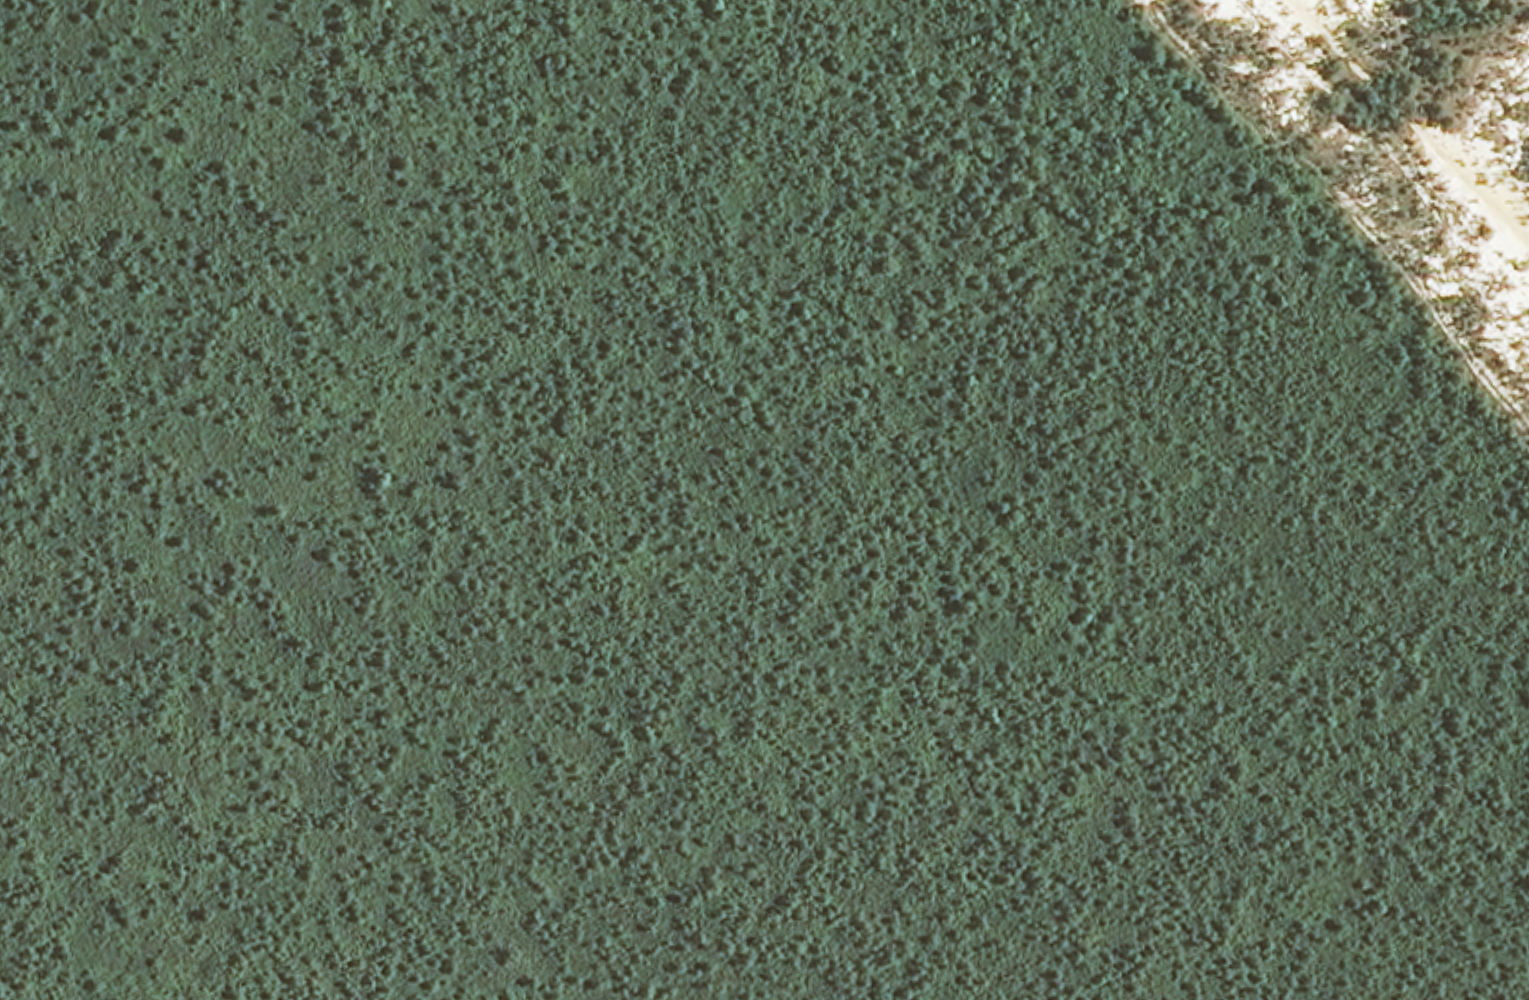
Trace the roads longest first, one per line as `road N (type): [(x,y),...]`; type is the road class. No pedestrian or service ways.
road 1 (residential): [(1528,160),(1397,0)]

